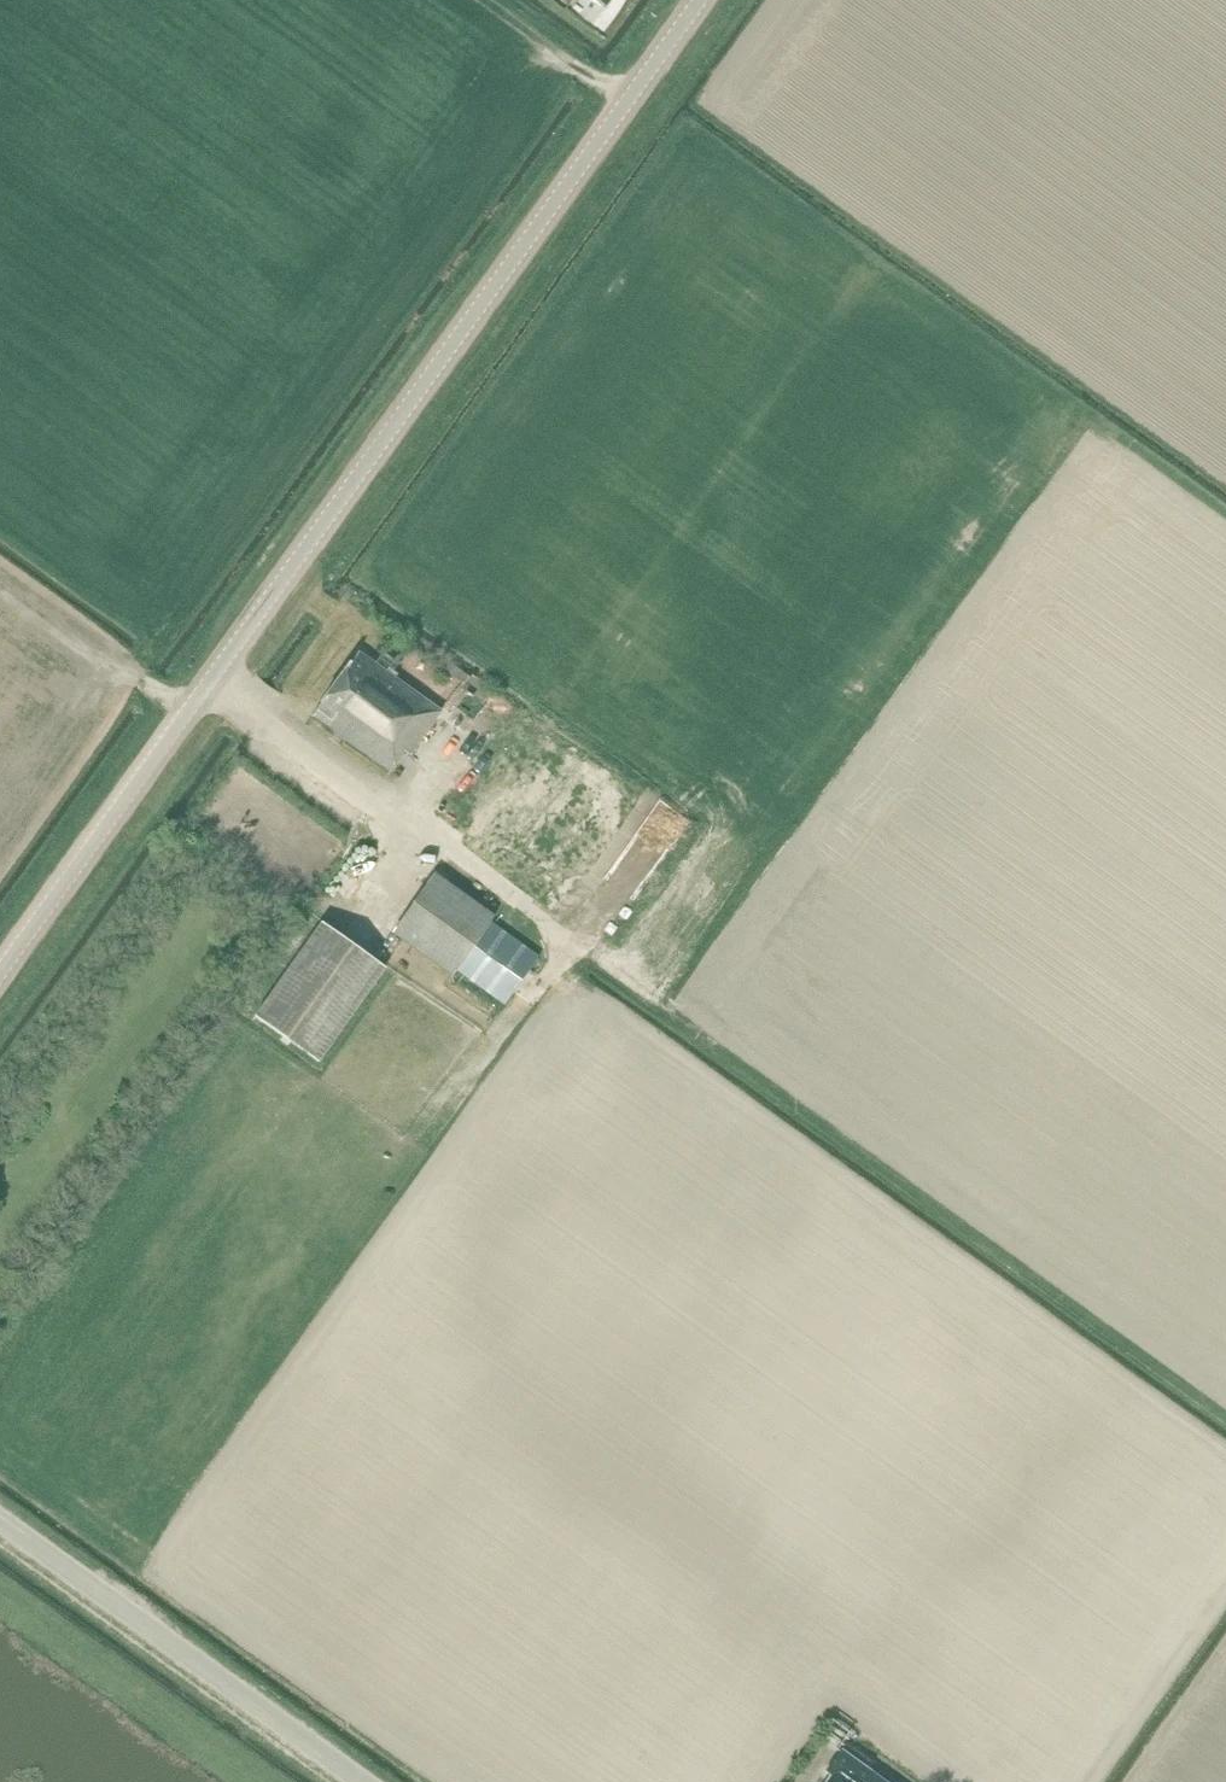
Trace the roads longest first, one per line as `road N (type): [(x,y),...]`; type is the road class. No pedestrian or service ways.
road 1 (tertiary): [(0,984),(709,0)]
road 2 (tertiary): [(354,1781),(0,1526)]

